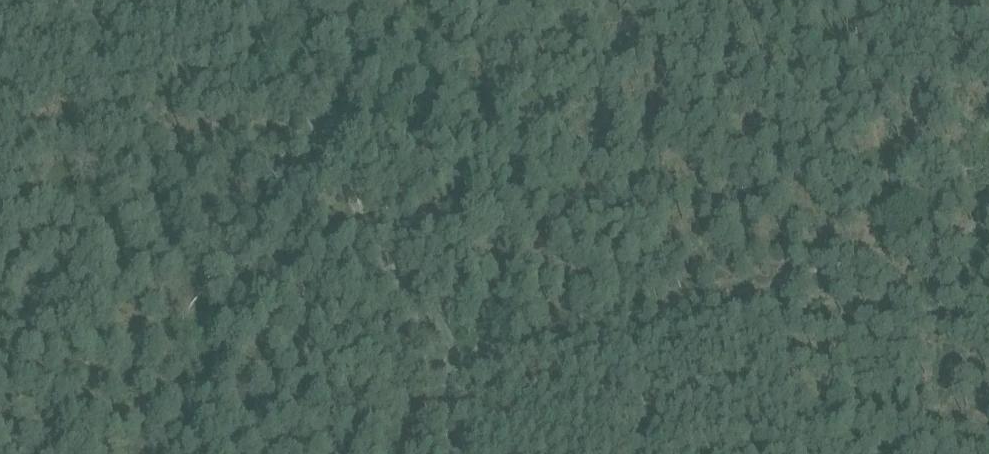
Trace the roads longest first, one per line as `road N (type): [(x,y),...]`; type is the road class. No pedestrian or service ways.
road 1 (track): [(247,0),(434,376)]

